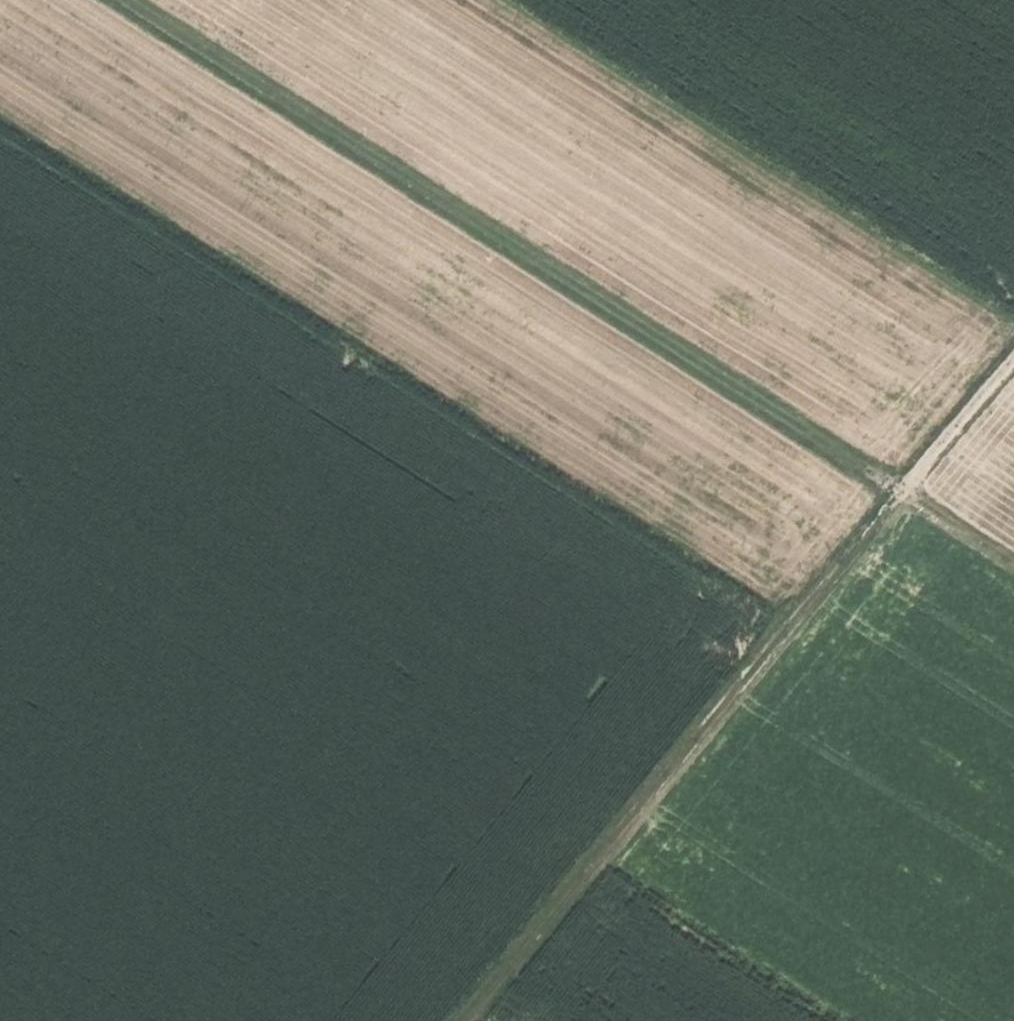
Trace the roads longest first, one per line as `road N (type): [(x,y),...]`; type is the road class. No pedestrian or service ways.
road 1 (track): [(1013,355),(890,501),(614,872),(483,1020)]
road 2 (track): [(1013,567),(897,493)]

